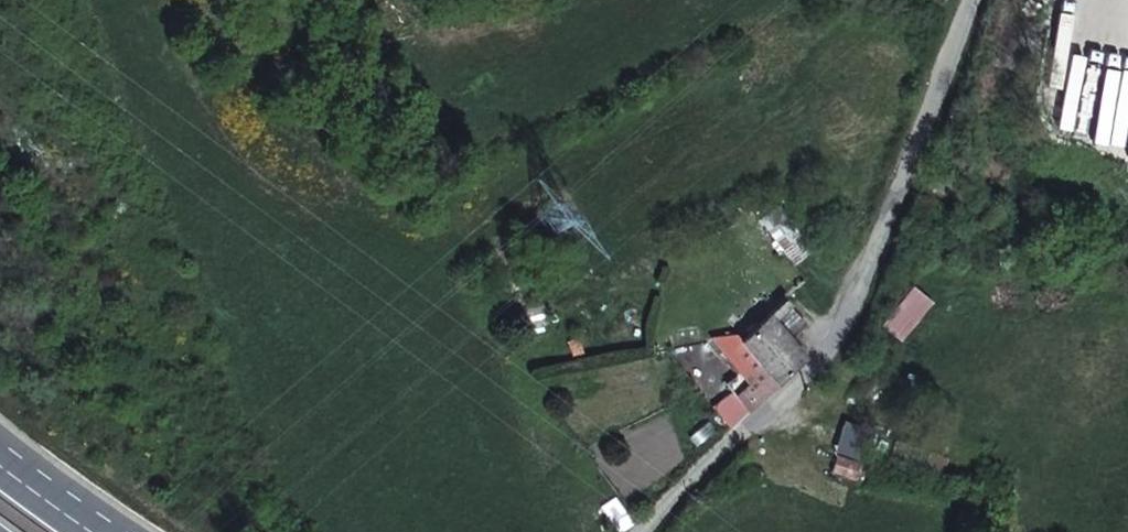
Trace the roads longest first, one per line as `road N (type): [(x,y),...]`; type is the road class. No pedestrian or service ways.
road 1 (unclassified): [(975,0),(862,293),(818,369),(683,483),(645,531)]

